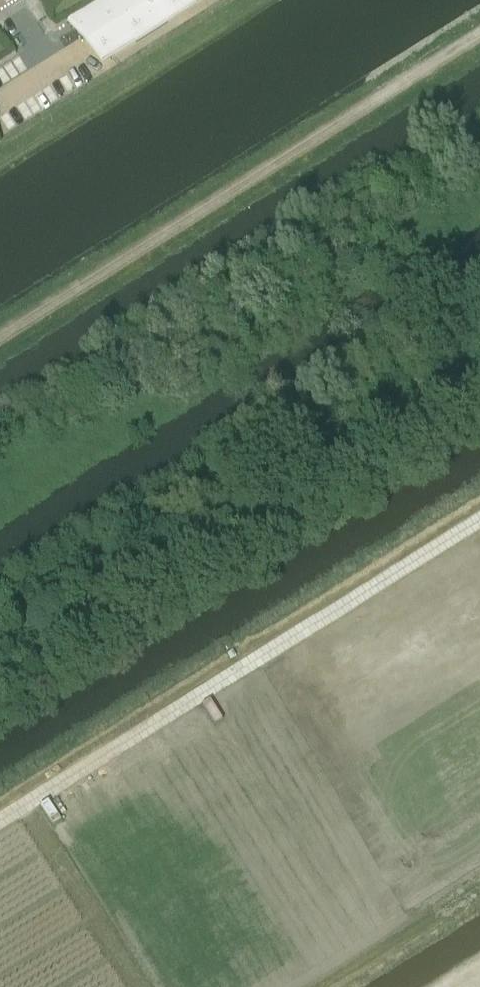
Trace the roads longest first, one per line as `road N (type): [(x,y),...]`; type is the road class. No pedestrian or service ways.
road 1 (track): [(479,523),(0,824)]
road 2 (track): [(0,336),(479,35)]

